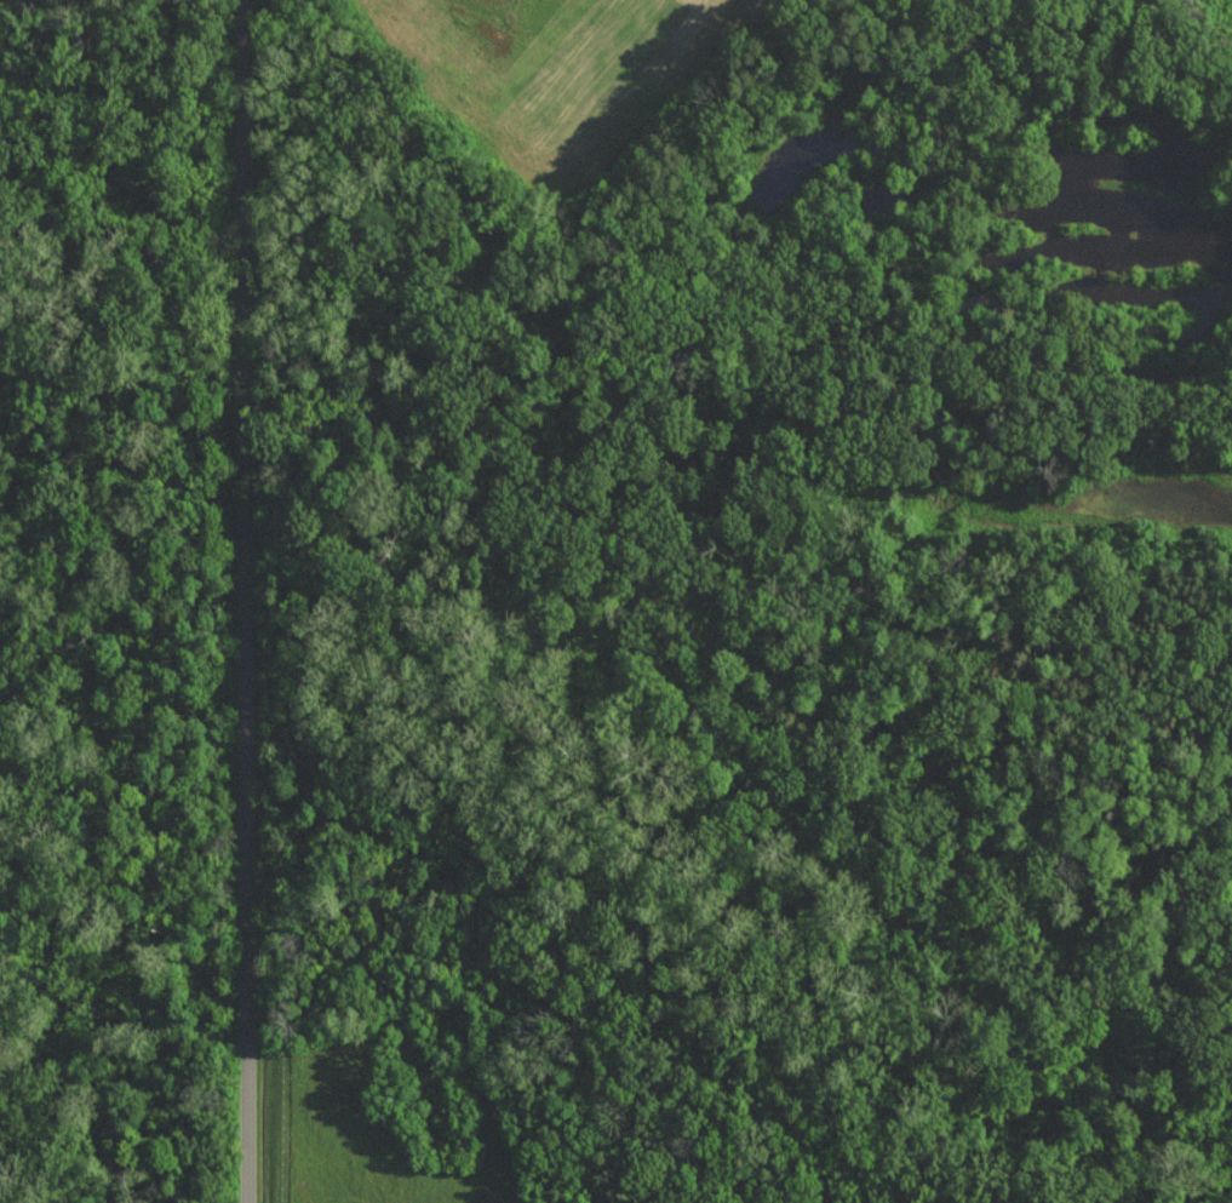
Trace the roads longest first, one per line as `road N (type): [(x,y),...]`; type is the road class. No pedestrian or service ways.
road 1 (residential): [(261,1202),(255,0)]

